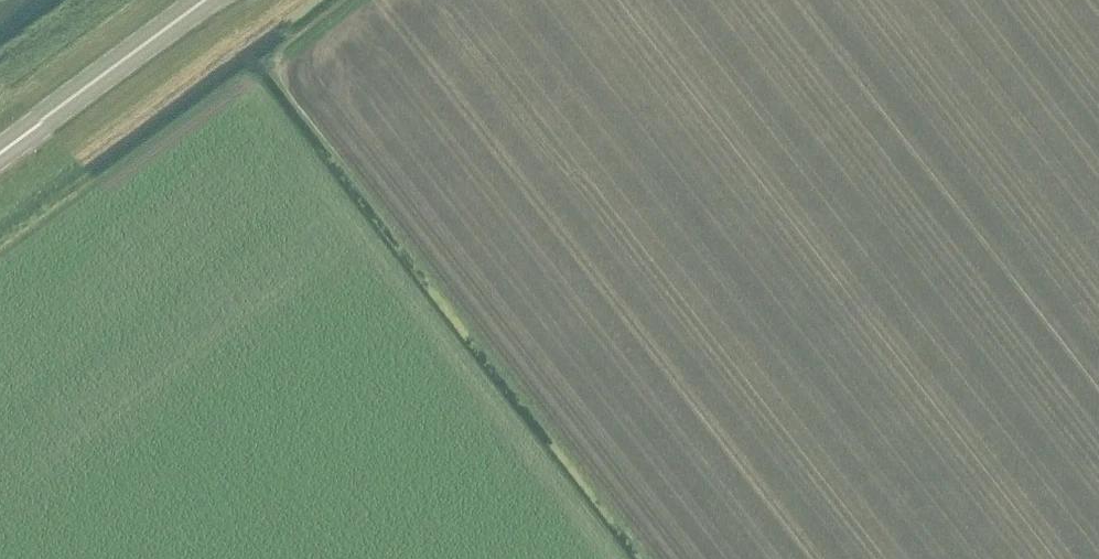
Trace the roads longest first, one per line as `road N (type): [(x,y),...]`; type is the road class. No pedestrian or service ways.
road 1 (primary): [(0,152),(207,0)]

